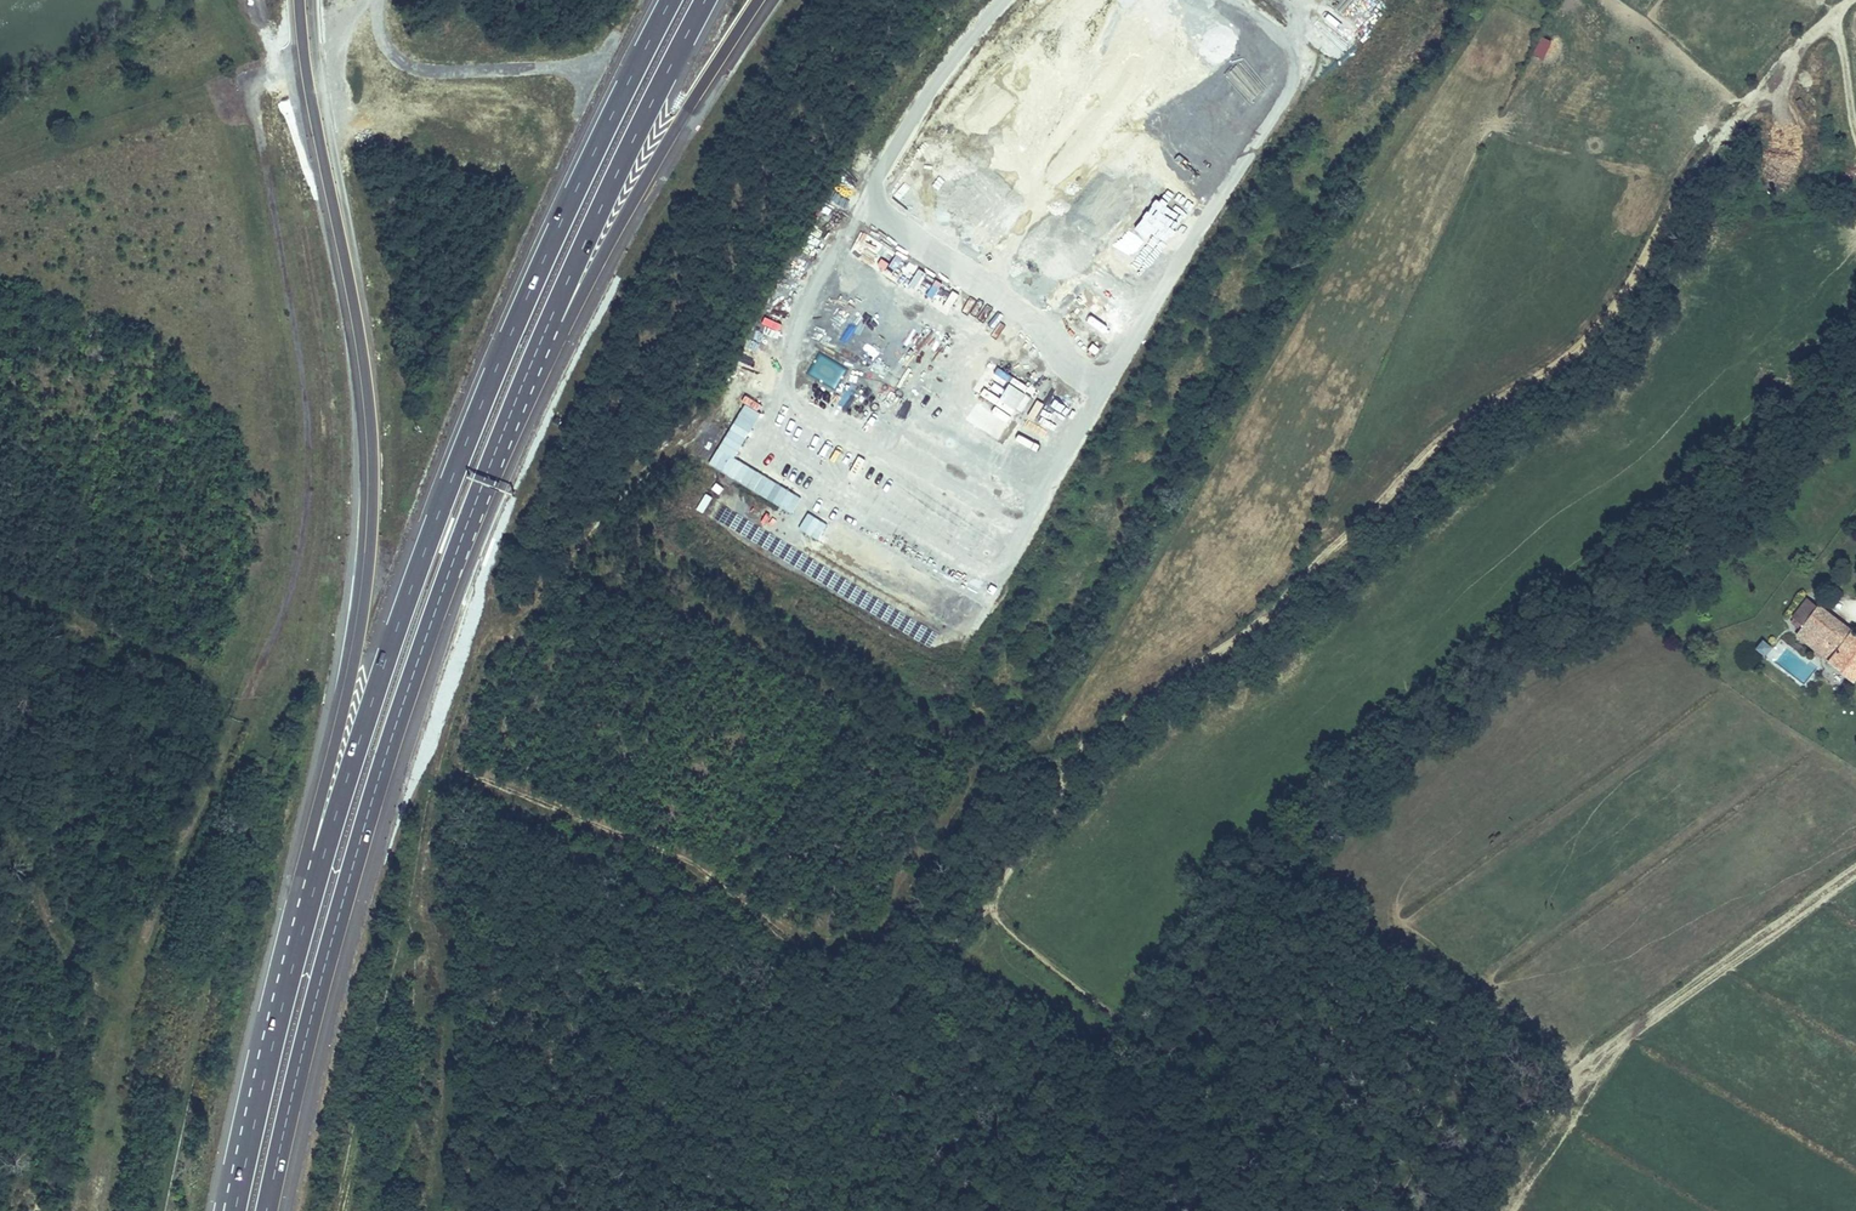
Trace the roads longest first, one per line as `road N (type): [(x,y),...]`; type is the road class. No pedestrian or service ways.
road 1 (motorway): [(671,0),(527,296),(431,532),(323,857),(243,1177)]
road 2 (motorway): [(306,0),(358,337),(365,525),(347,663),(243,1177)]
road 3 (track): [(989,762),(1029,763),(1079,750),(1264,617),(1446,436),(1568,362),(1636,280),(1701,164),(1840,3)]
road 4 (track): [(1576,1210),(1423,1103),(1328,1014),(1295,1007),(1251,1038),(1227,1072),(1205,1080),(1177,1074),(1010,932),(985,903),(1065,796),(1079,750)]
road 5 (motorway): [(266,1210),(314,1007),(388,750),(543,334)]
road 6 (track): [(1855,875),(1589,1064),(1546,1066),(1494,1100),(1423,1103)]
road 7 (motorway): [(543,334),(761,0)]
road 8 (motorway): [(543,334),(705,0)]
road 9 (track): [(1840,3),(1855,129)]

